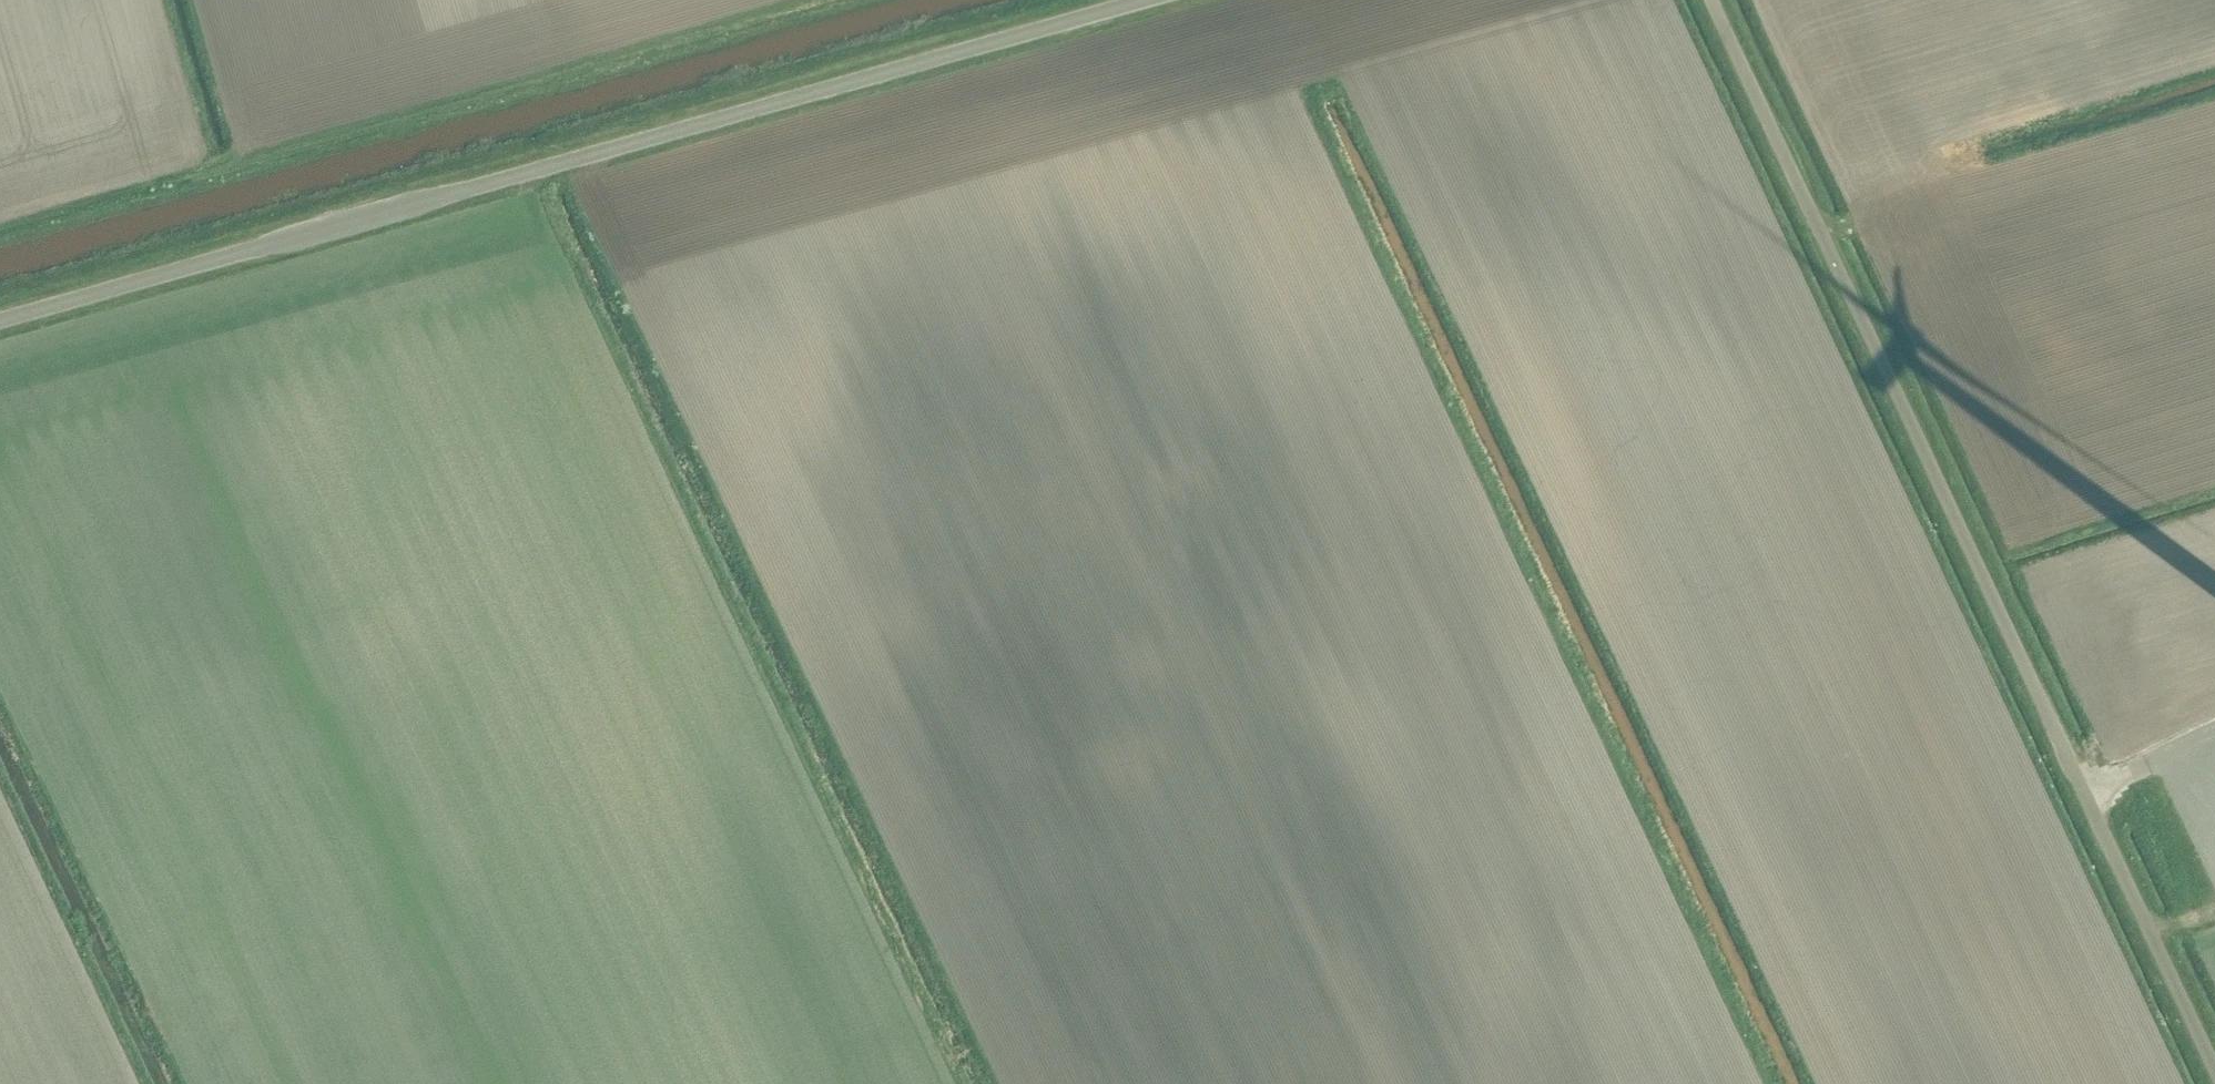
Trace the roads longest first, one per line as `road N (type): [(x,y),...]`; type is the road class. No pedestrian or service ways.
road 1 (unclassified): [(0,320),(1143,0)]
road 2 (unclassified): [(1714,0),(2214,1065)]

